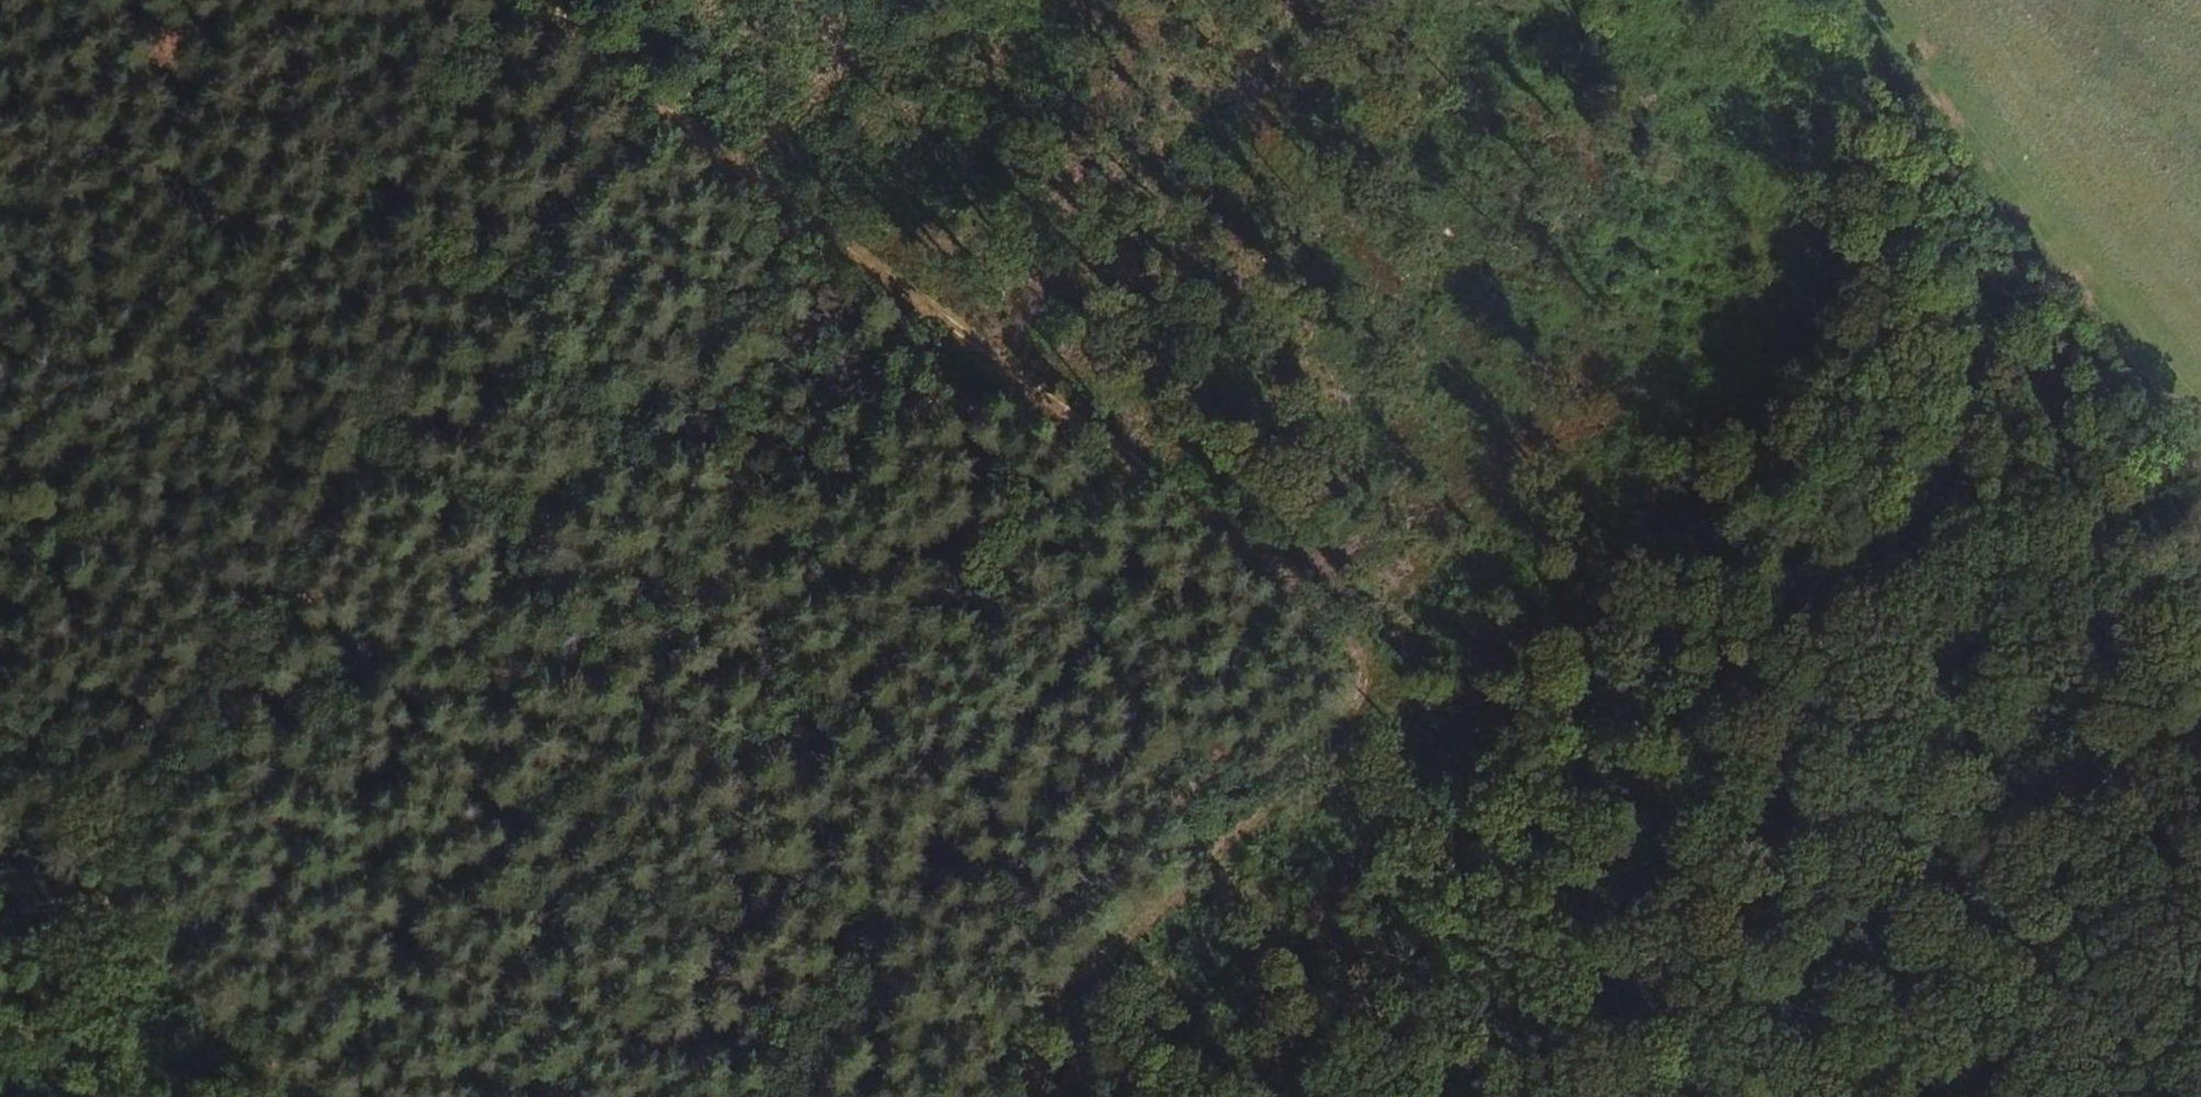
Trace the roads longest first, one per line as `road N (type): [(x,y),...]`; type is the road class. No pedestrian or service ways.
road 1 (track): [(992,1096),(1371,681),(1049,344),(590,0)]
road 2 (track): [(0,781),(326,1096)]

